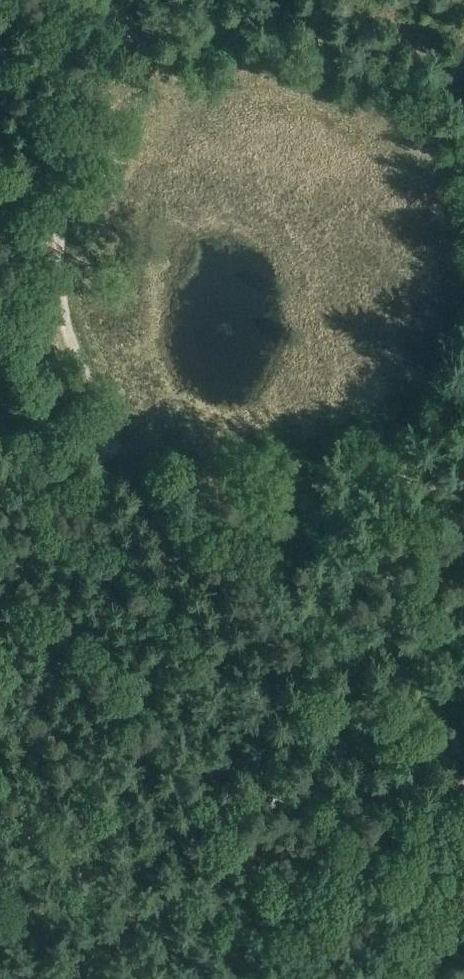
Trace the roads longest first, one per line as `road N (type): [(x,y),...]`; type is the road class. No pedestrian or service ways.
road 1 (track): [(102,444),(157,456),(185,479),(223,530),(264,614),(256,809),(231,978)]
road 2 (track): [(0,586),(99,459),(96,414),(58,316),(54,259),(98,53)]
road 3 (track): [(223,530),(391,437),(430,398),(463,332)]

